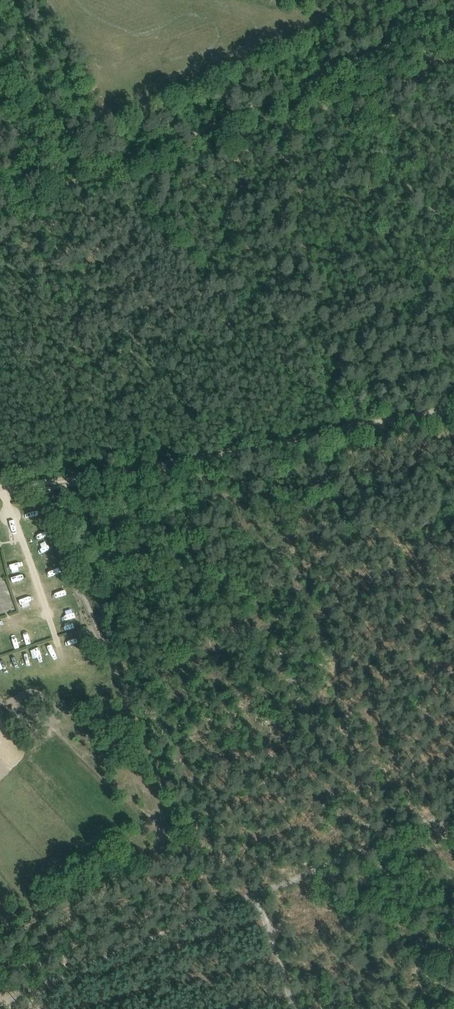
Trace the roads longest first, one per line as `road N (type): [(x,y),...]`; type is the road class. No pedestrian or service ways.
road 1 (track): [(453,21),(98,180),(0,210)]
road 2 (track): [(453,409),(5,488)]

